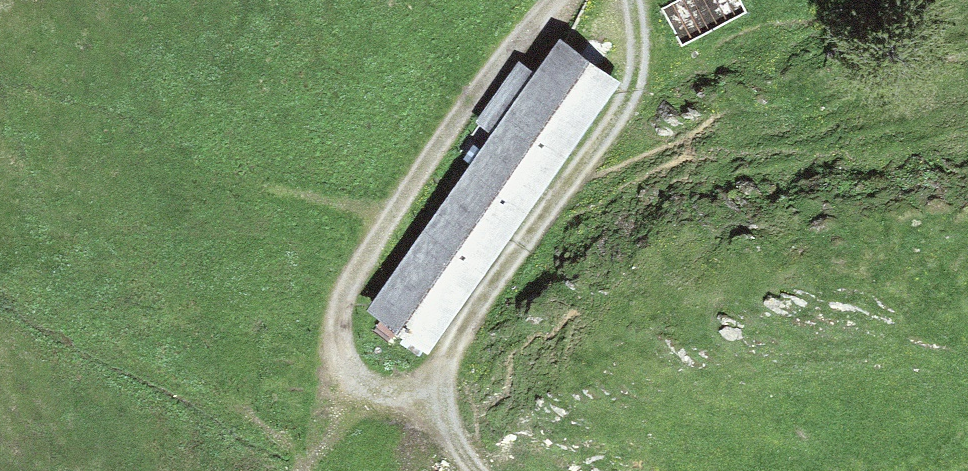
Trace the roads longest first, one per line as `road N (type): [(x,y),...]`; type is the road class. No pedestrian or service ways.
road 1 (track): [(562,0),(345,294),(337,316),(339,347),(372,390),(405,397),(441,390)]
road 2 (track): [(637,0),(642,67),(624,112),(441,390),(452,435),(474,470)]

